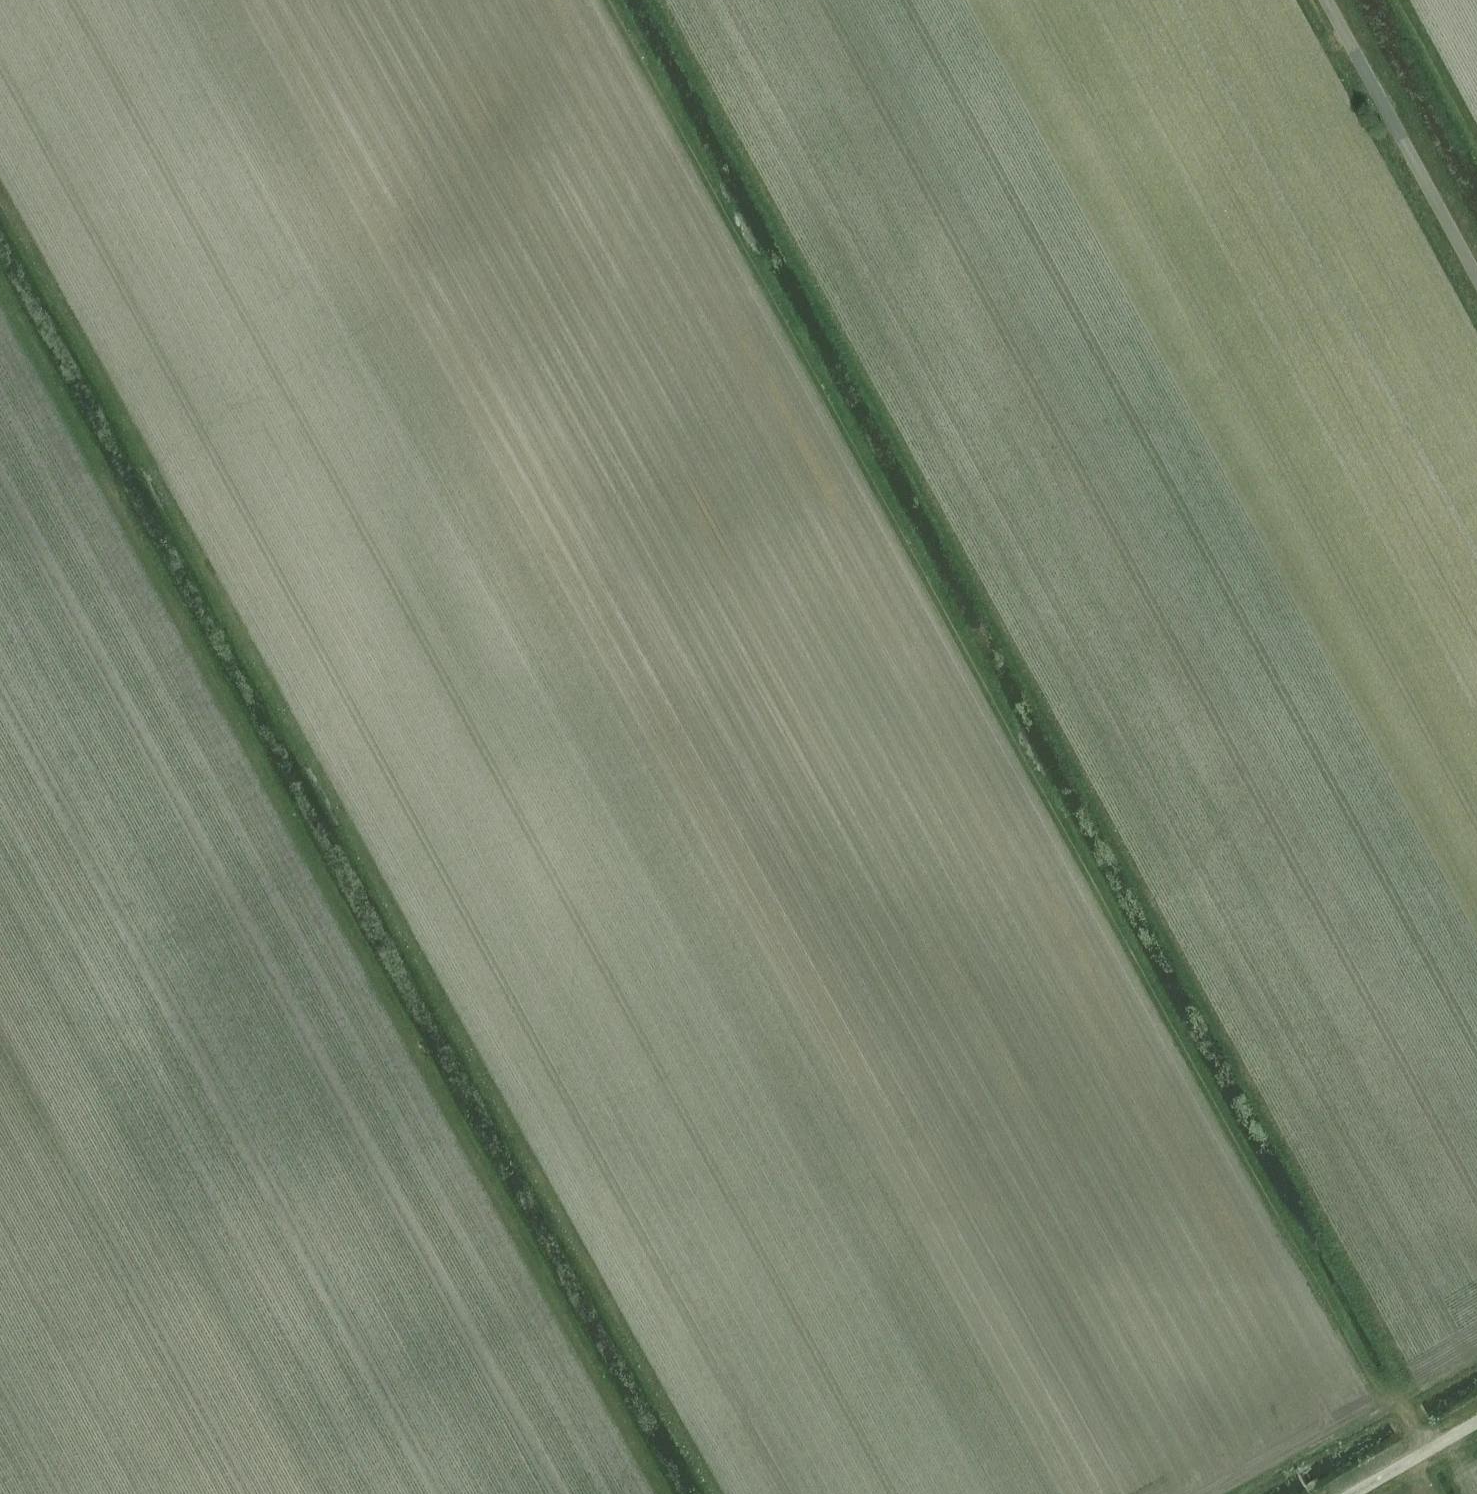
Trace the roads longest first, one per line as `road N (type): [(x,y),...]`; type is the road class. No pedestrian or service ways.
road 1 (unclassified): [(1476,262),(1332,0)]

